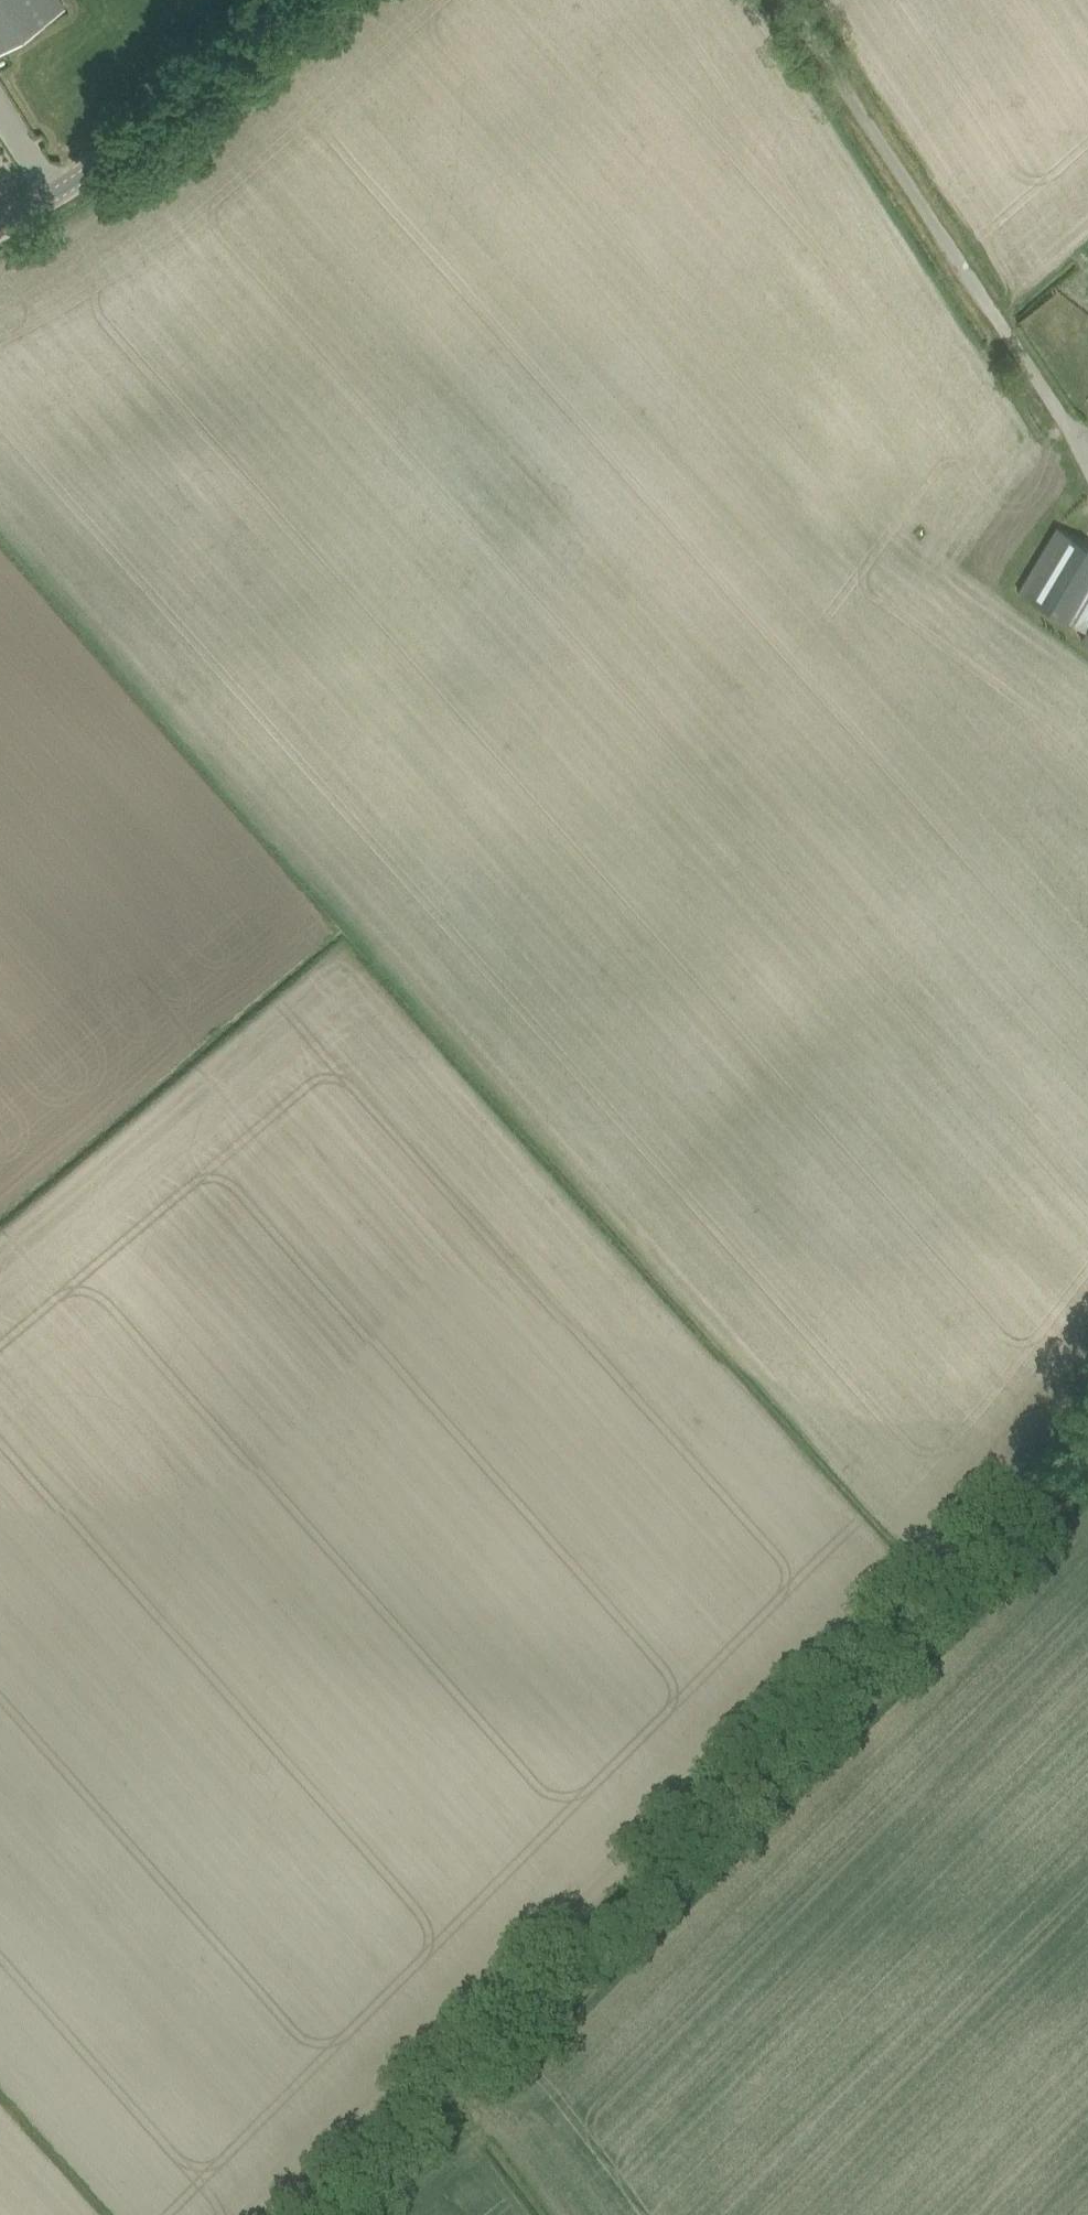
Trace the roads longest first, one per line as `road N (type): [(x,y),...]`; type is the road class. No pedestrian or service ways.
road 1 (unclassified): [(1087,474),(779,0)]
road 2 (tertiary): [(0,219),(62,188),(183,98),(293,0)]

